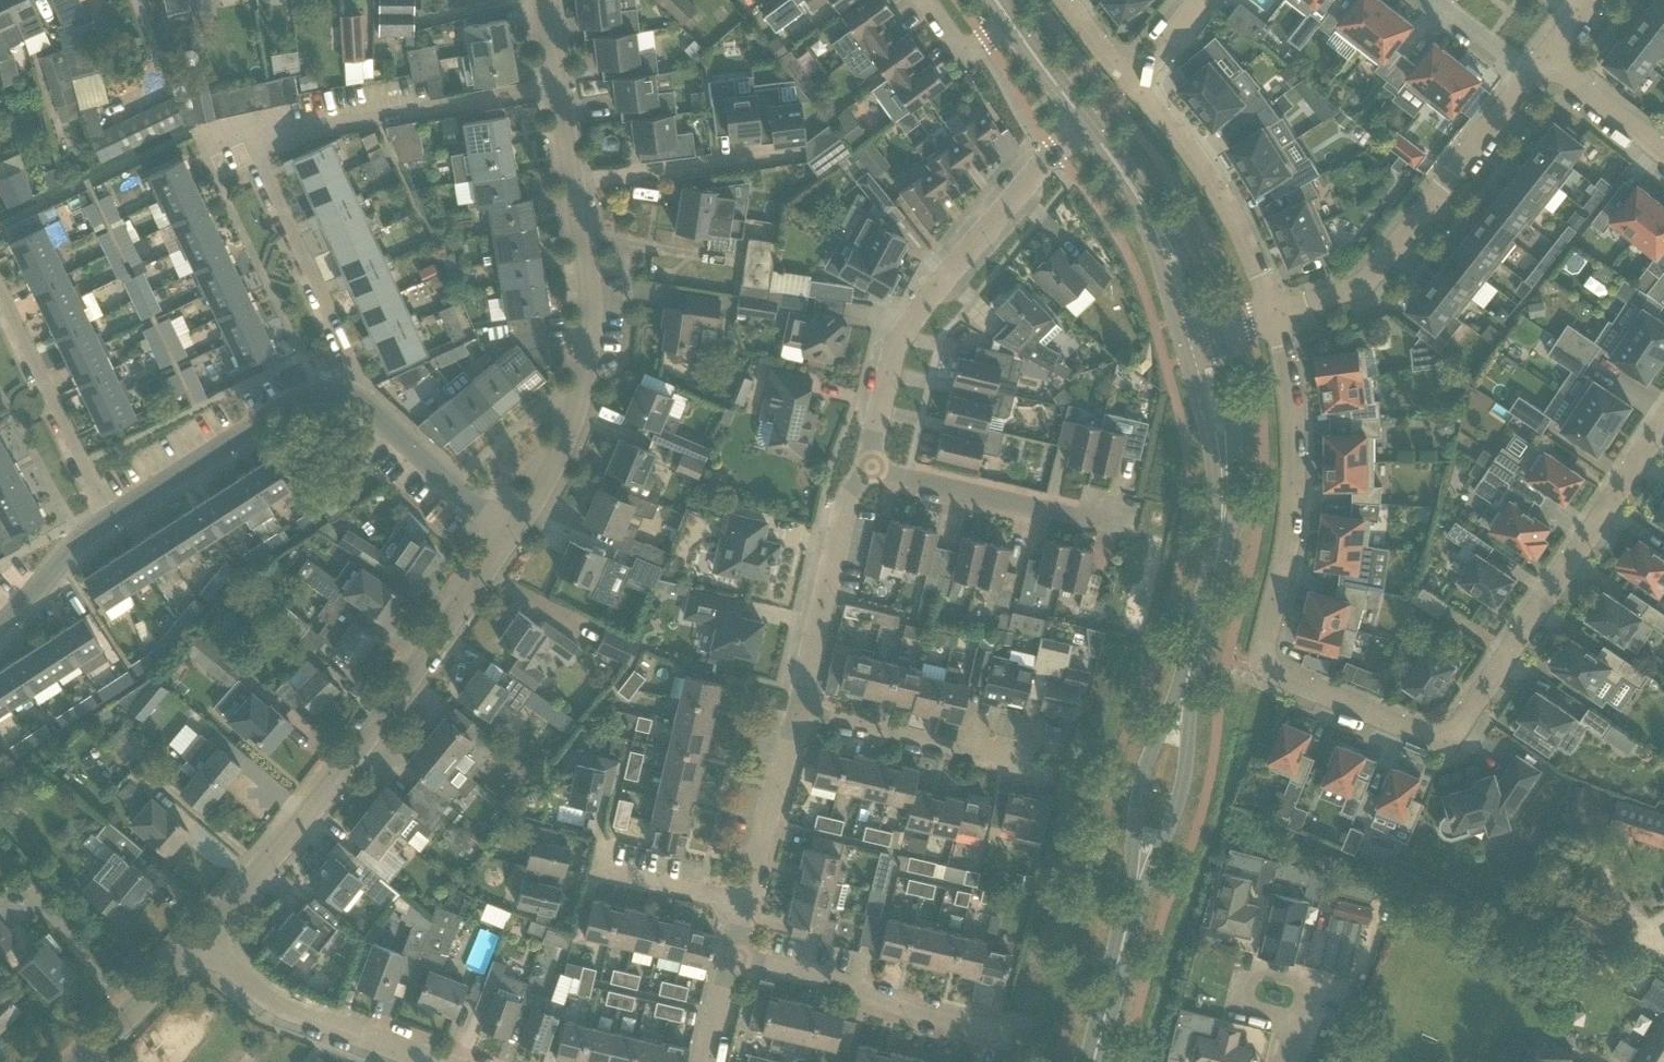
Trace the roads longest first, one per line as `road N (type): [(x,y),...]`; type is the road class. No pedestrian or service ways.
road 1 (residential): [(1663,427),(1479,711),(1449,732),(1424,735),(1265,668),(1294,513),(1294,425),(1275,314)]
road 2 (residential): [(349,397),(357,381),(255,141),(556,89)]
road 3 (residential): [(199,941),(385,714),(512,533)]
road 4 (residential): [(867,464),(894,346),(1054,150),(1087,123)]
road 5 (residential): [(512,533),(574,431),(589,349),(572,187)]
road 6 (residential): [(1530,77),(1363,280),(1275,314)]
road 7 (residential): [(1275,314),(1220,182),(1129,82)]
road 8 (residential): [(115,525),(309,404),(349,397)]
road 9 (residential): [(990,1032),(734,958)]
road 10 (residential): [(430,1061),(291,1010),(199,941)]
road 11 (residential): [(801,711),(846,500),(867,464)]
road 12 (residential): [(115,525),(0,297)]
road 13 (residential): [(1109,522),(867,464)]
road 14 (residential): [(1037,769),(801,711)]
road 15 (tertiary): [(1186,691),(1217,555),(1224,462)]
road 16 (residential): [(349,397),(512,533)]
road 17 (residential): [(572,187),(781,156)]
road 18 (tertiary): [(1186,691),(1141,779),(1136,884)]
road 19 (tertiary): [(1136,884),(1181,788),(1186,691)]
road 20 (residential): [(743,905),(801,711)]
road 21 (tertiary): [(1093,1061),(1136,884)]
road 22 (residential): [(82,1061),(199,941)]
road 23 (residential): [(0,638),(78,551),(115,525)]
road 24 (residential): [(743,905),(594,875)]
road 25 (residential): [(1545,64),(1663,159)]
road 26 (unclassified): [(1288,1025),(1303,1015),(1302,982),(1260,971),(1248,980),(1243,1000),(1250,1015)]
road 27 (tertiary): [(1224,462),(1231,419),(1216,331)]
road 28 (tertiary): [(1184,338),(1224,462)]
road 29 (tertiary): [(1158,229),(1087,123)]
road 30 (residential): [(1430,0),(1530,77)]
road 31 (residential): [(920,0),(953,47),(969,52),(1013,25)]
road 32 (tertiary): [(1087,123),(1013,25)]

